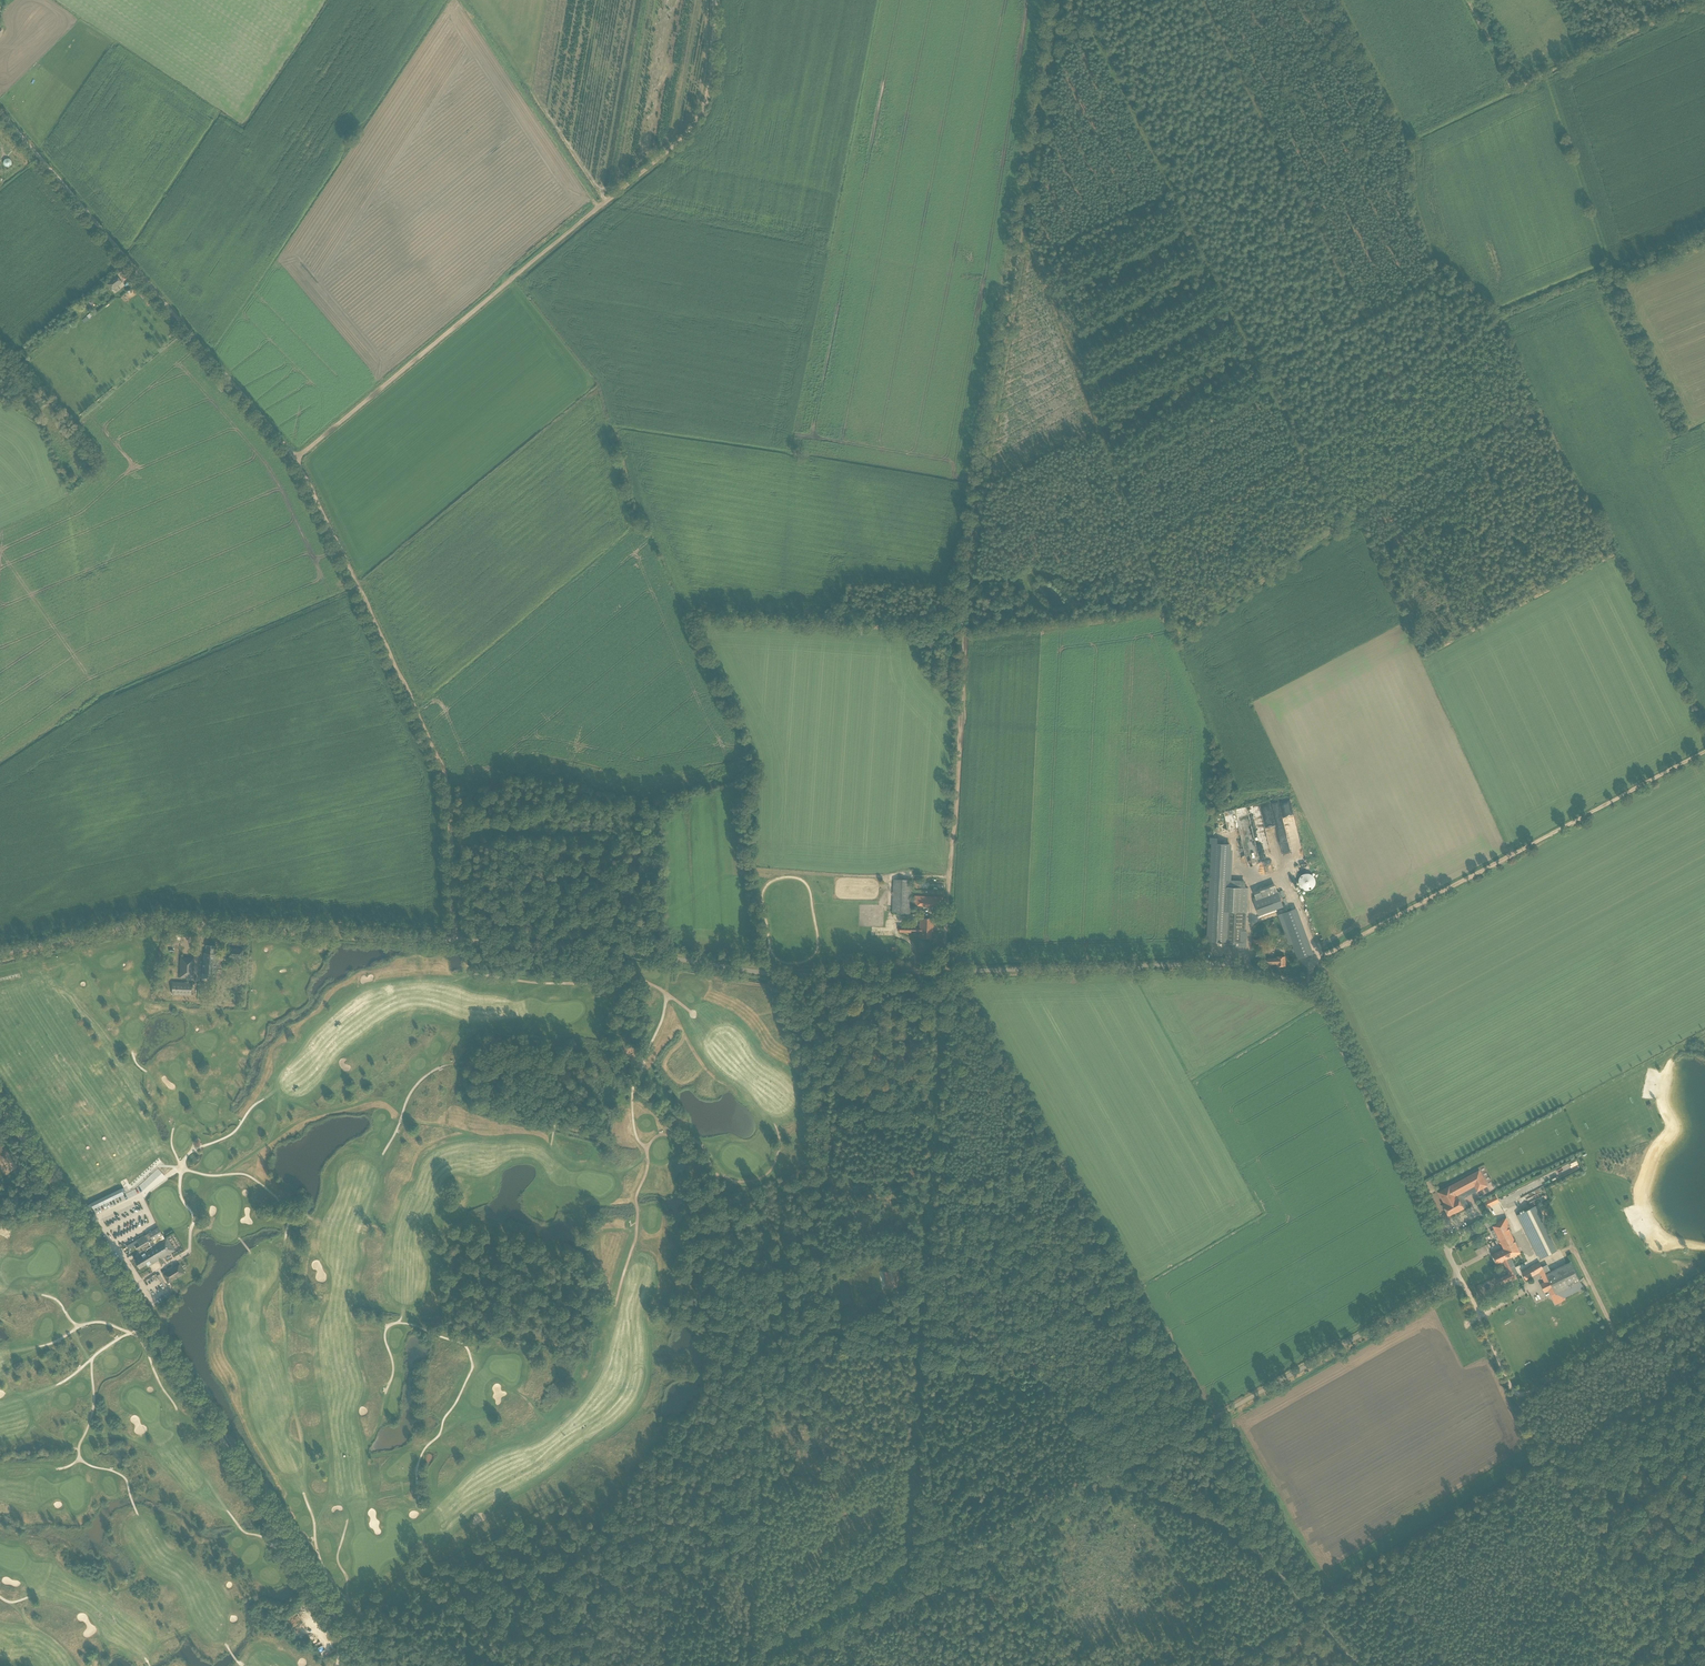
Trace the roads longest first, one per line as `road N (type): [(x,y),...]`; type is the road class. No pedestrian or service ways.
road 1 (unclassified): [(1091,1486),(1455,1280),(1330,1012),(1305,985),(1225,969),(774,975),(522,945),(175,922),(0,957)]
road 2 (track): [(965,634),(1170,609),(1181,635),(1343,524),(1261,369),(1362,318),(1202,0)]
road 3 (track): [(451,940),(449,791),(297,460),(4,119)]
road 4 (unclassified): [(369,1665),(0,1106)]
road 5 (track): [(297,460),(690,128),(710,81),(713,0)]
road 6 (track): [(965,634),(1060,0)]
road 7 (track): [(1166,1351),(943,978)]
road 8 (track): [(943,978),(965,634)]
road 9 (unclassified): [(792,1653),(1091,1486)]
road 10 (unclassified): [(1358,1665),(1253,1551),(1195,1511),(1134,1490),(1091,1486)]
road 11 (track): [(1468,0),(1512,88),(1703,0)]
road 12 (track): [(1514,1400),(1704,1281)]
road 13 (track): [(1564,1109),(1704,1034)]
road 14 (track): [(1057,1665),(964,1558)]
road 15 (track): [(1455,1280),(1514,1400)]

